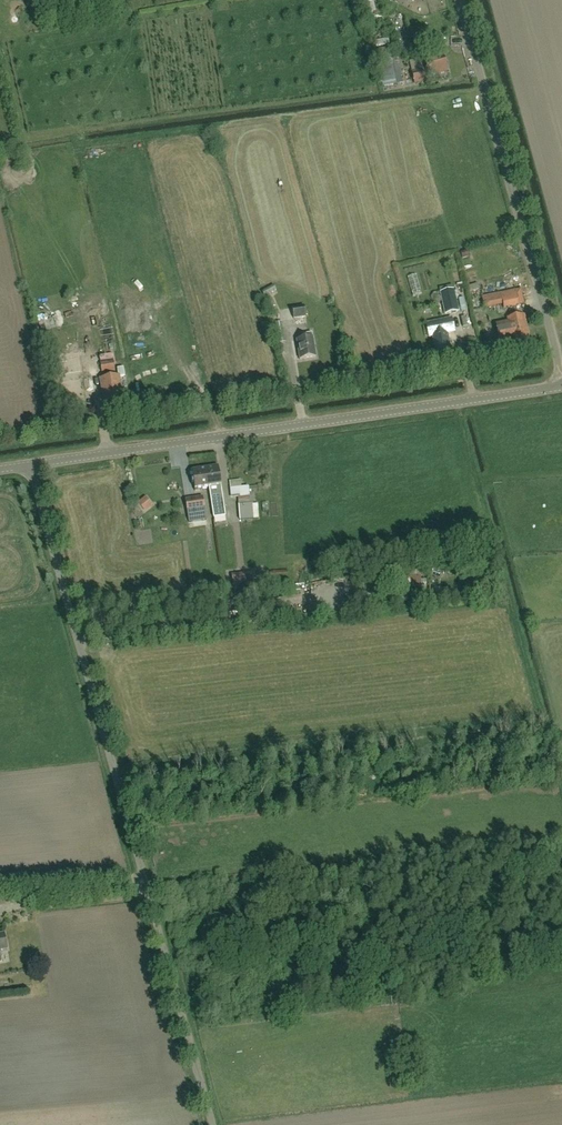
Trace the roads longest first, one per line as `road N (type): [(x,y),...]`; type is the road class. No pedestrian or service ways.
road 1 (unclassified): [(216,1124),(32,465)]
road 2 (tertiary): [(32,465),(561,387)]
road 3 (unclassified): [(561,374),(459,0)]

